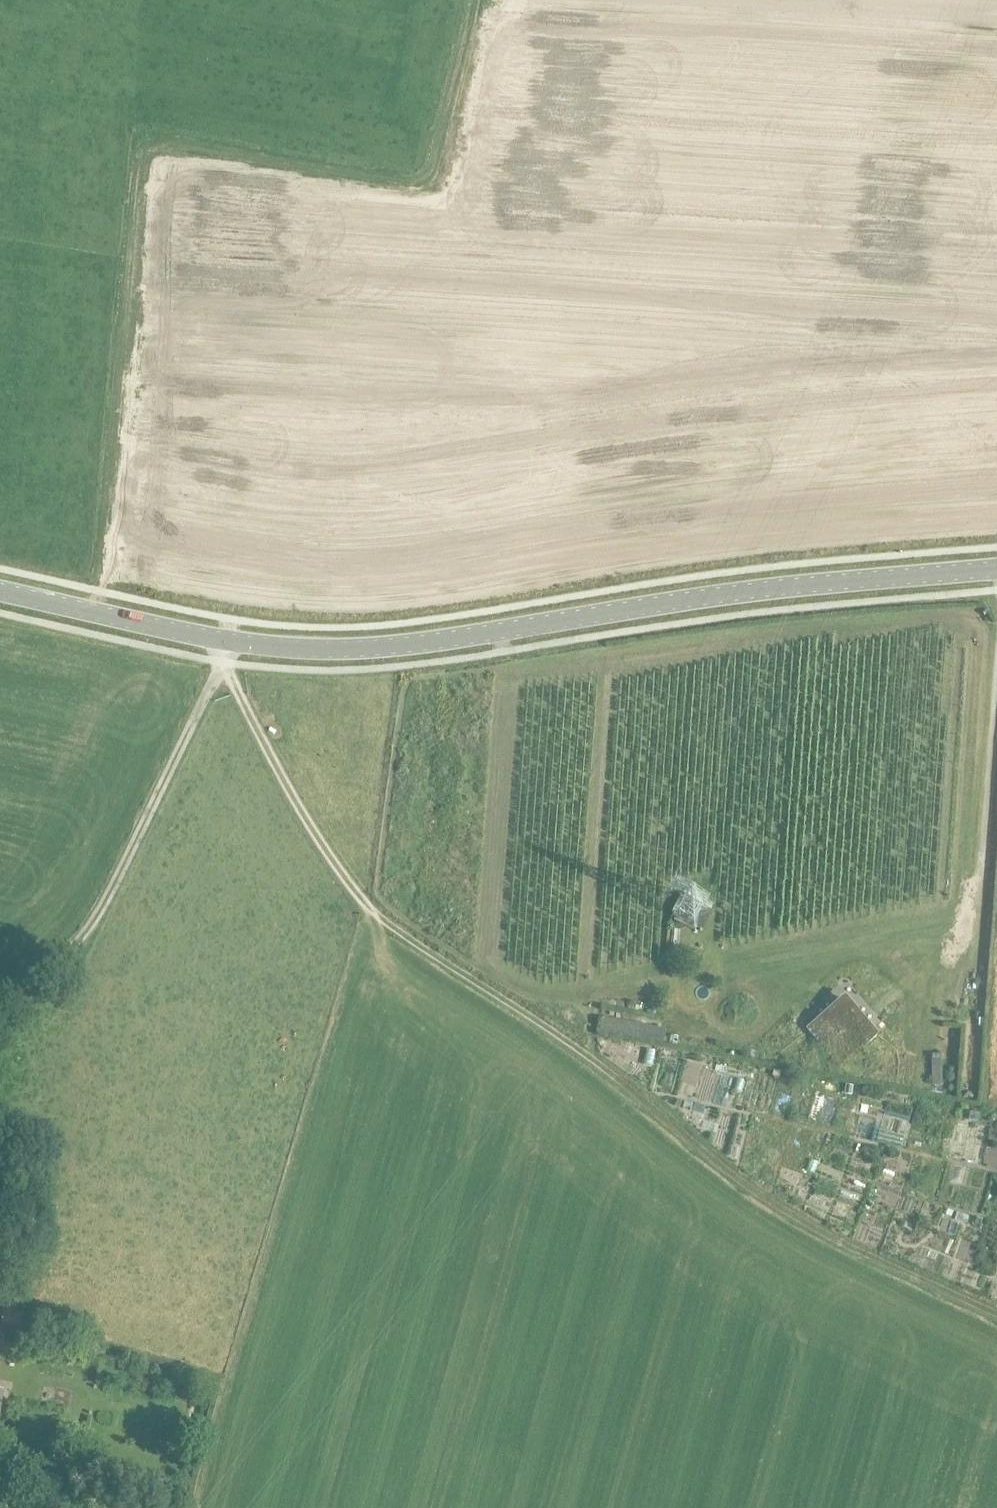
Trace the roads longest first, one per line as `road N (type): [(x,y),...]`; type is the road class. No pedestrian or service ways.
road 1 (track): [(996,1313),(834,1239),(748,1187),(548,1027),(381,917),(355,893),(300,808),(223,661)]
road 2 (unclassified): [(996,569),(724,593),(349,648),(226,643),(0,590)]
road 3 (track): [(0,1018),(101,916),(223,661)]

